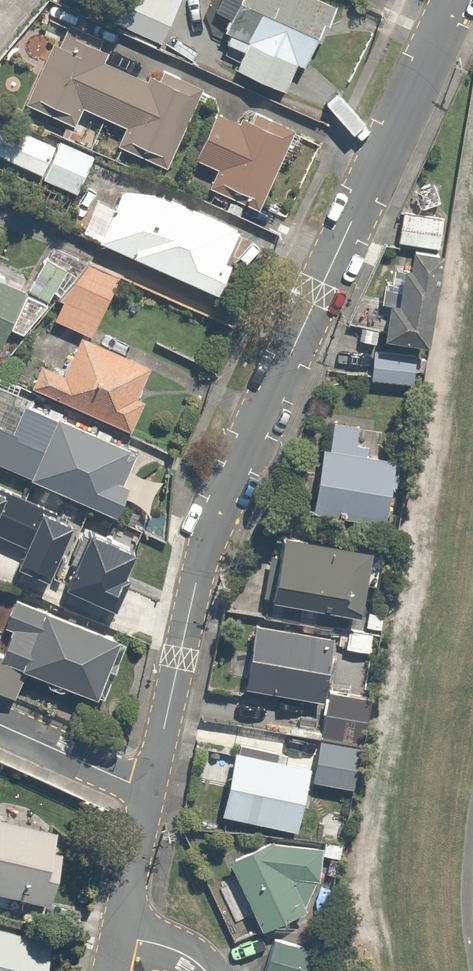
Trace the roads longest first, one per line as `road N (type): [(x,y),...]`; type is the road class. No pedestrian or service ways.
road 1 (residential): [(149,792),(201,563),(227,492),(457,0)]
road 2 (residential): [(149,792),(0,726)]
road 3 (residential): [(118,931),(149,792)]

